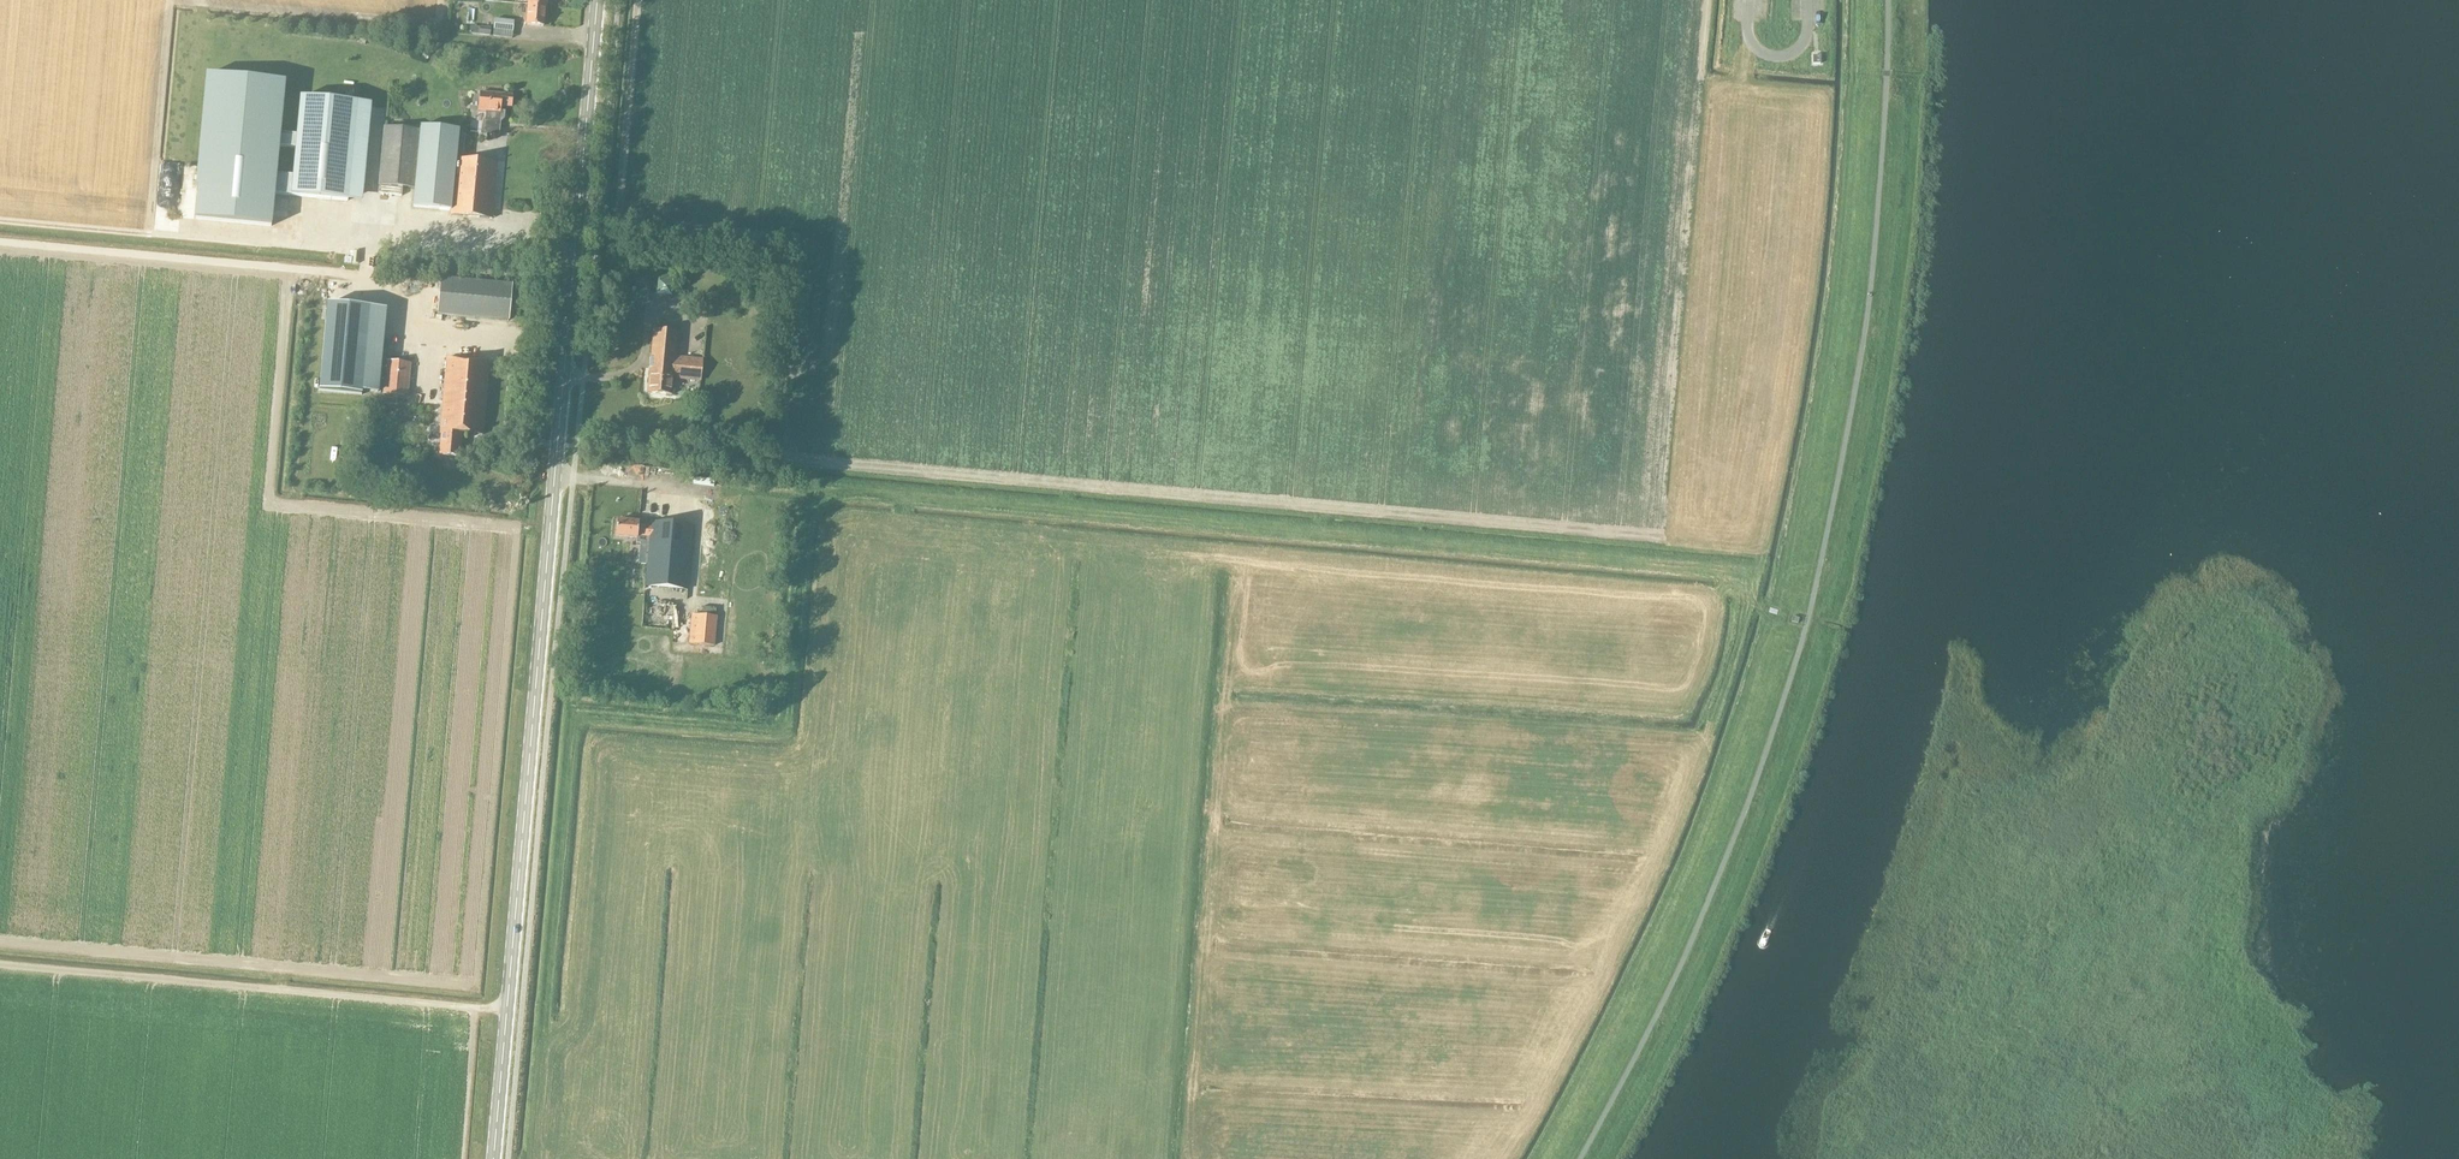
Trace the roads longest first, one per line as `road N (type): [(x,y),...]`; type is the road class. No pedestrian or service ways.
road 1 (secondary): [(493,1158),(597,0)]
road 2 (unclassified): [(1807,0),(1805,40),(1775,58),(1748,39),(1750,0)]

